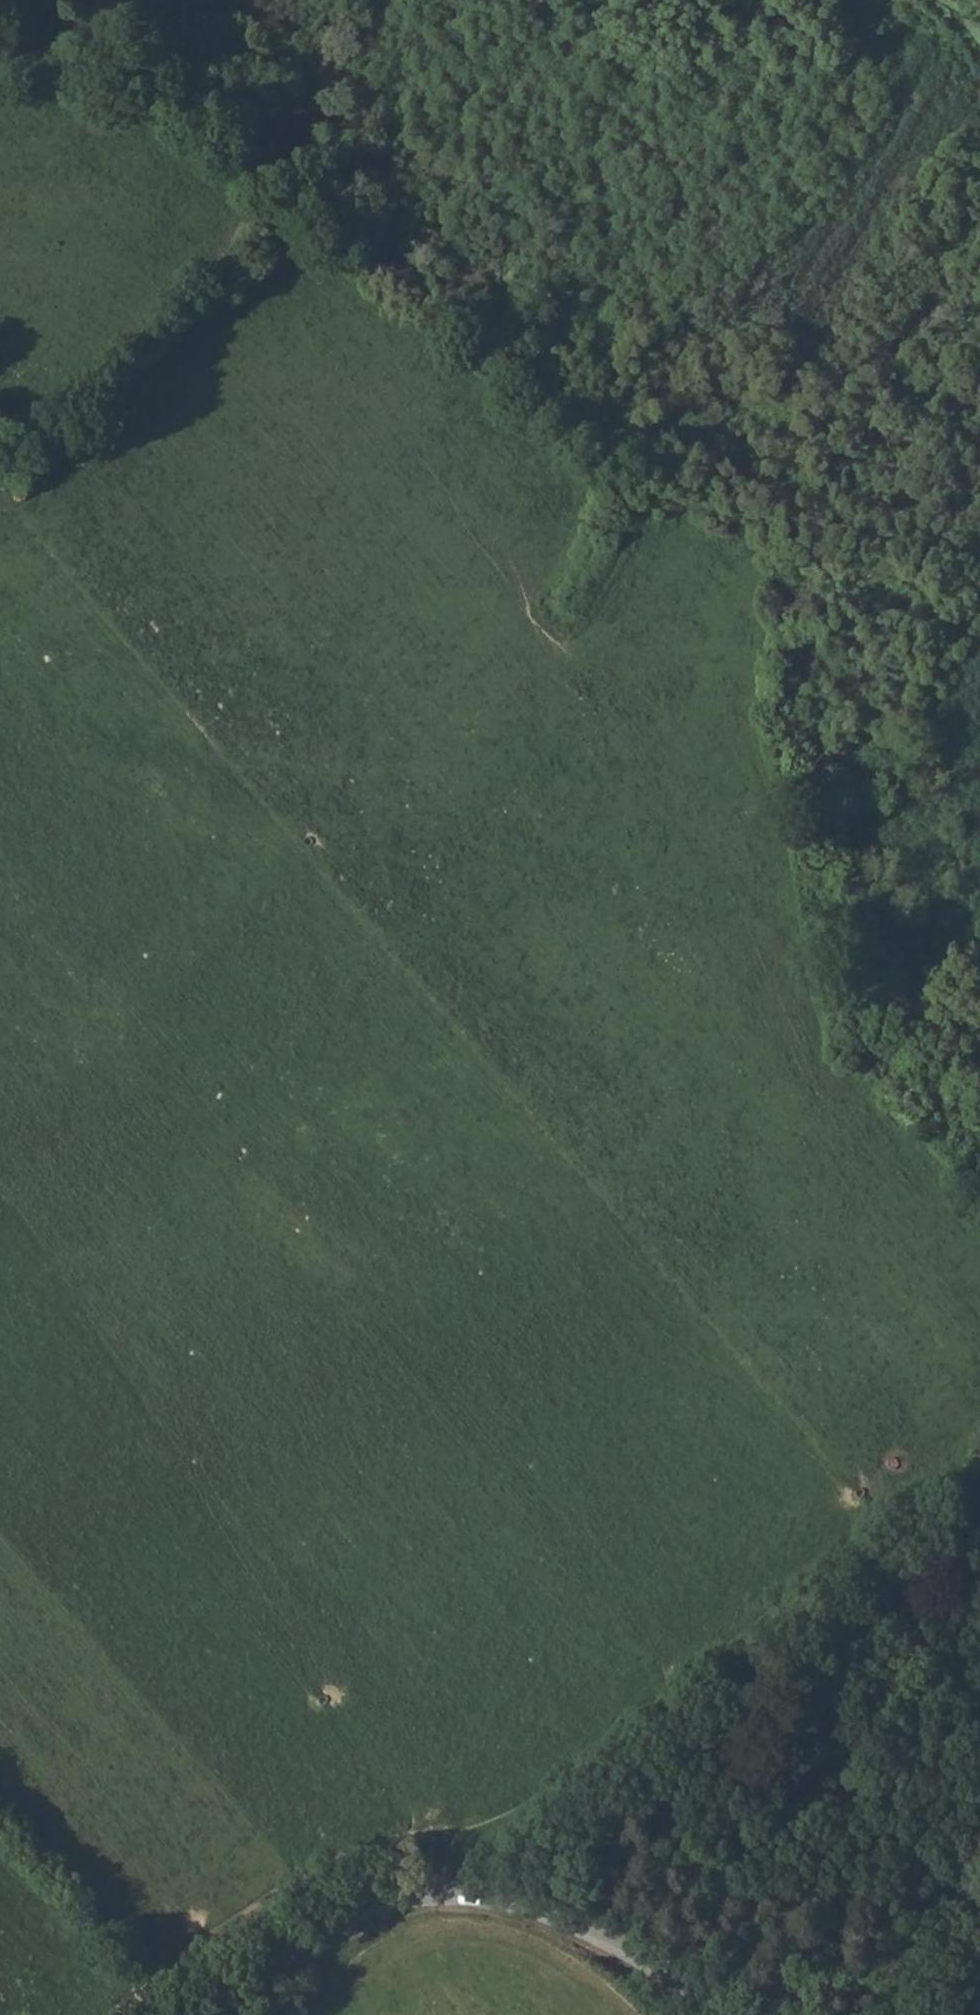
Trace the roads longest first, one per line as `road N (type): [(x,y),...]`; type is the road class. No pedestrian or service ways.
road 1 (tertiary): [(735,2014),(541,1910),(463,1893),(390,1898),(319,1927),(201,2014)]

